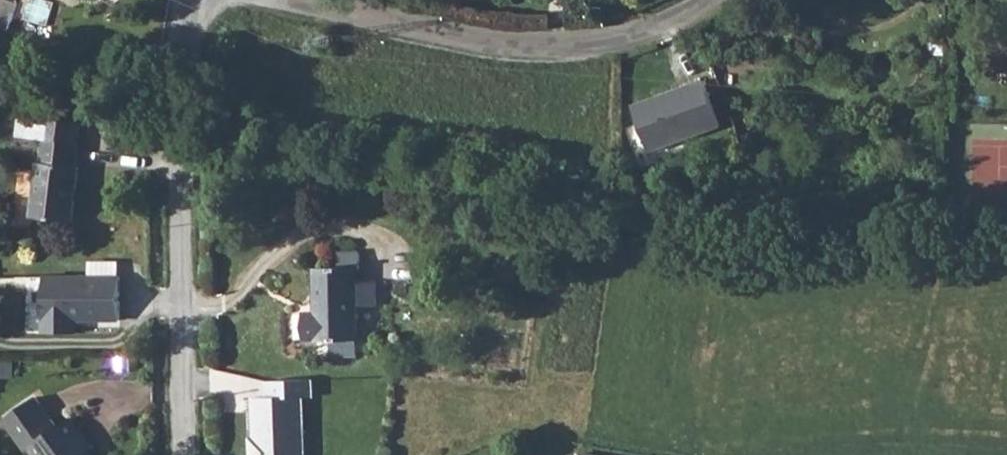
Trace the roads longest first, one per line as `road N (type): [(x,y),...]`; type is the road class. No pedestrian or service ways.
road 1 (residential): [(270,0),(532,48),(600,48),(670,27),(714,0)]
road 2 (residential): [(191,454),(185,145),(200,0)]

